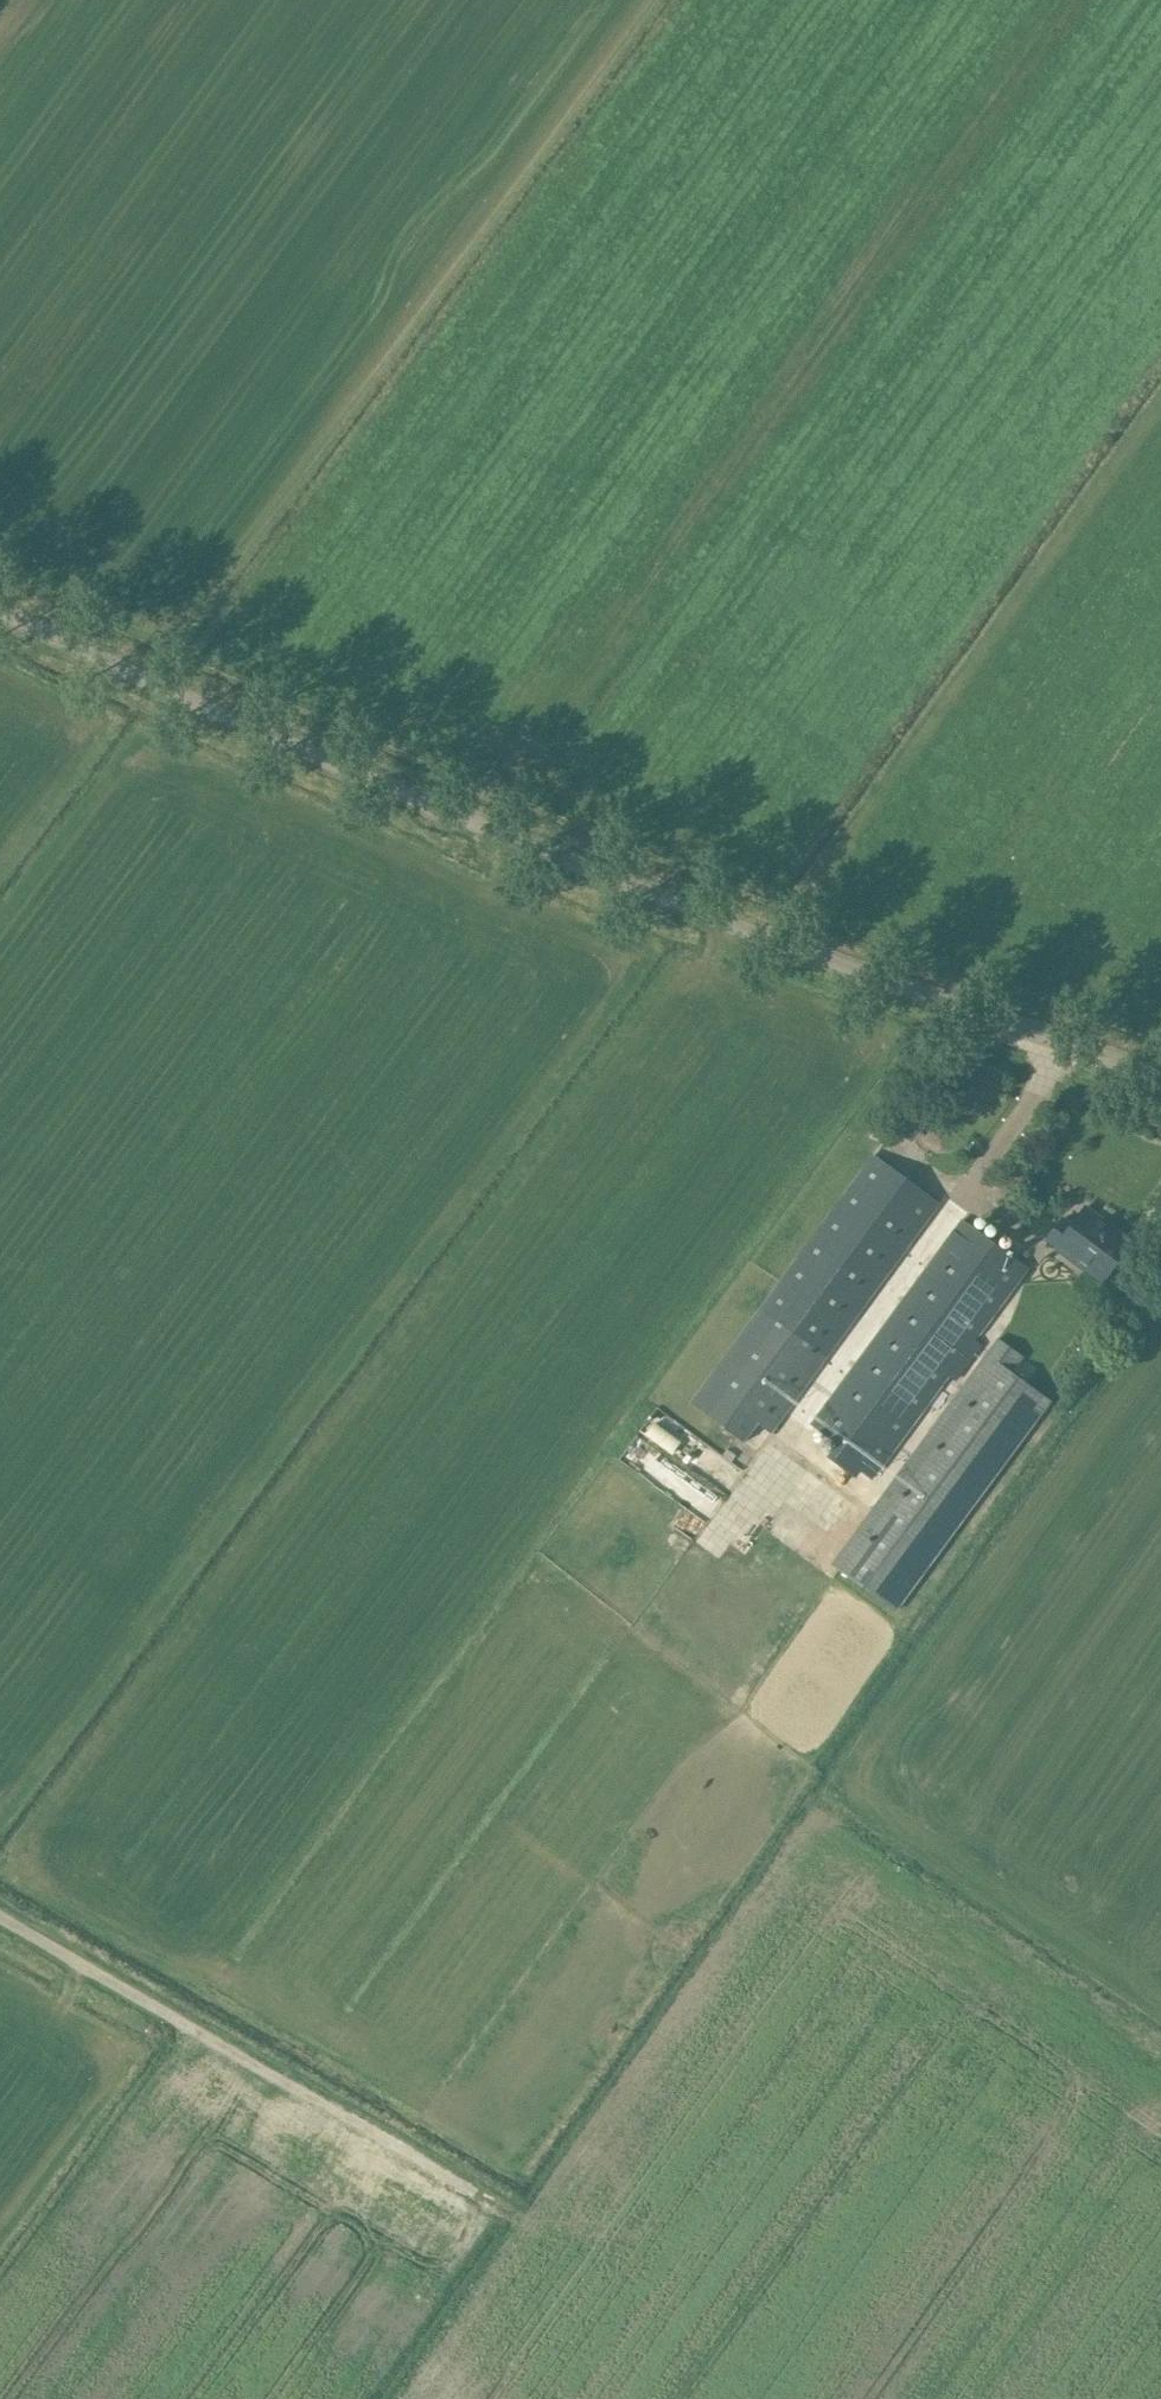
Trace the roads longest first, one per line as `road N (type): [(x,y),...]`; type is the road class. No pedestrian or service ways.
road 1 (unclassified): [(1160,1074),(885,981),(508,837),(0,612)]
road 2 (unclassified): [(475,2194),(0,1917)]

